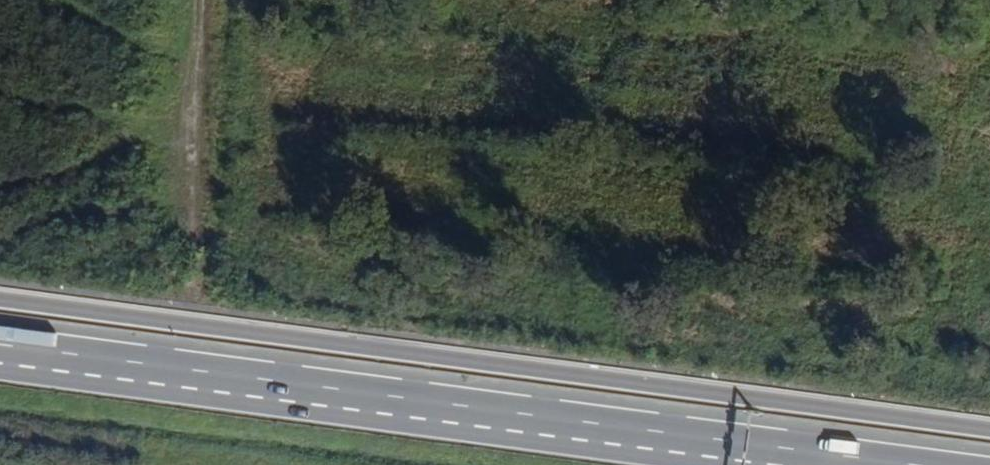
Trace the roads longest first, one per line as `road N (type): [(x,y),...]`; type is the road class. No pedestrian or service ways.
road 1 (trunk): [(989,433),(0,303)]
road 2 (trunk): [(845,464),(0,349)]

